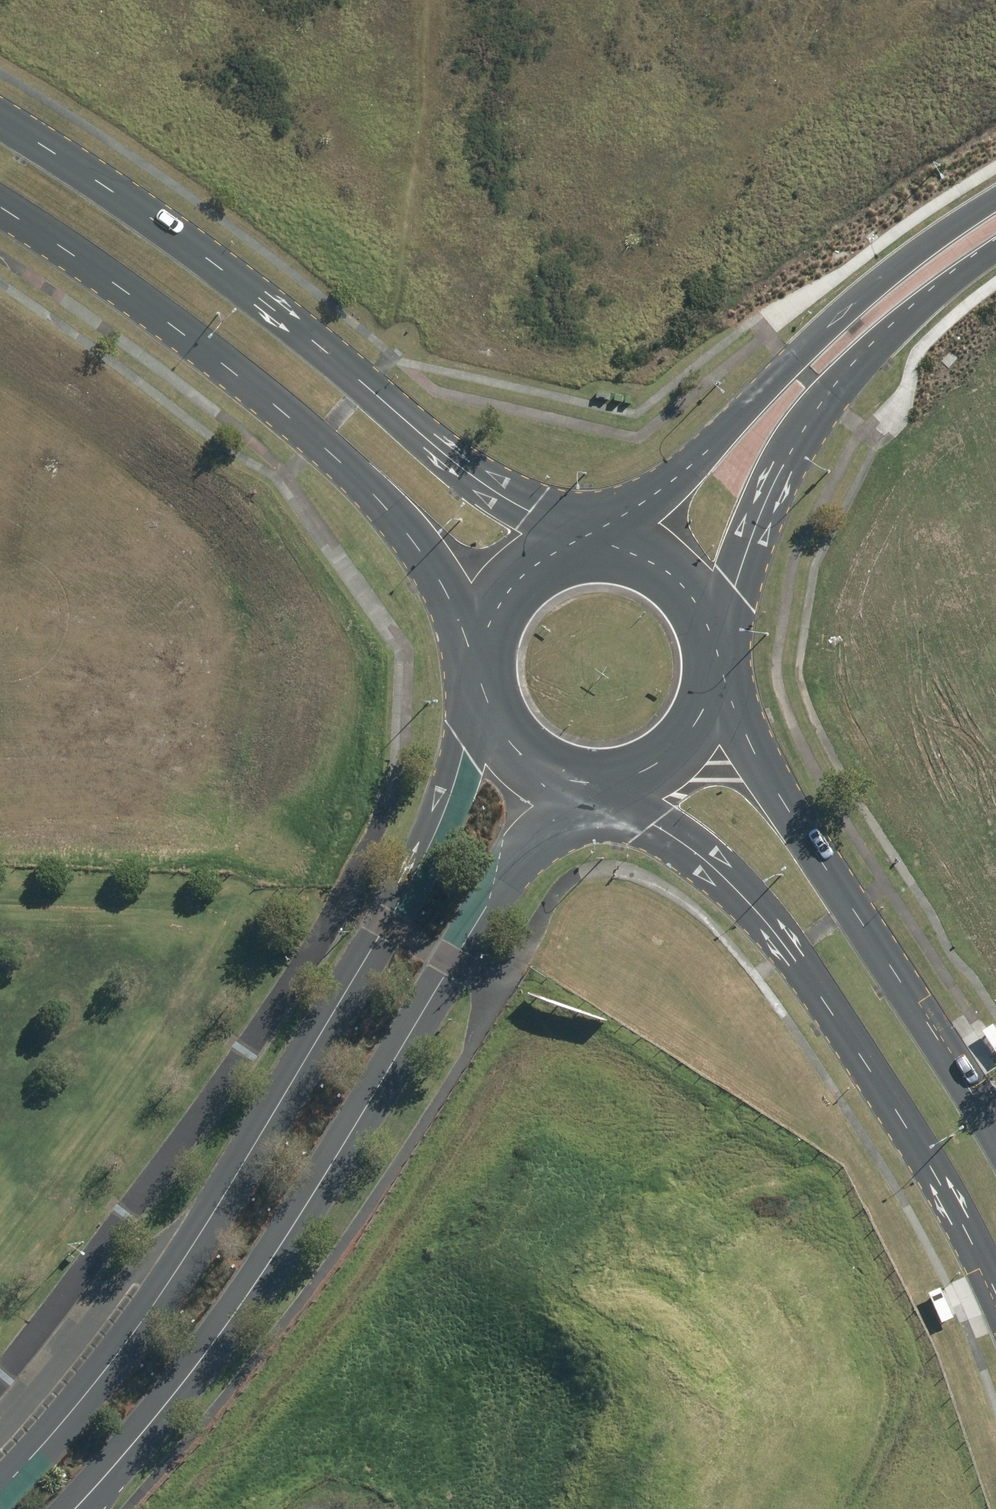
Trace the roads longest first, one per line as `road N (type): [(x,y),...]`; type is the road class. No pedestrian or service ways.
road 1 (tertiary): [(0,1491),(162,1292),(315,1049),(430,848),(482,693)]
road 2 (tertiary): [(591,783),(490,907),(240,1305),(133,1447),(74,1508)]
road 3 (secondary): [(0,114),(226,272),(432,445),(573,541)]
road 4 (secondary): [(478,667),(442,583),(416,545),(264,388),(0,203)]
road 5 (secondary): [(995,1298),(891,1105),(763,917),(608,784)]
road 6 (secondary): [(720,674),(783,800),(995,1137)]
road 7 (secondary): [(594,541),(691,467),(844,306),(995,196)]
road 8 (secondary): [(995,249),(896,329),(812,423),(760,517),(717,648)]
road 9 (secondary): [(594,541),(667,572),(688,593),(717,648)]
road 10 (secondary): [(478,667),(487,622),(503,596),(541,557),(573,541)]
road 11 (secondary): [(720,674),(665,761),(608,784)]
road 12 (secondary): [(591,783),(559,778),(510,744),(482,693)]

